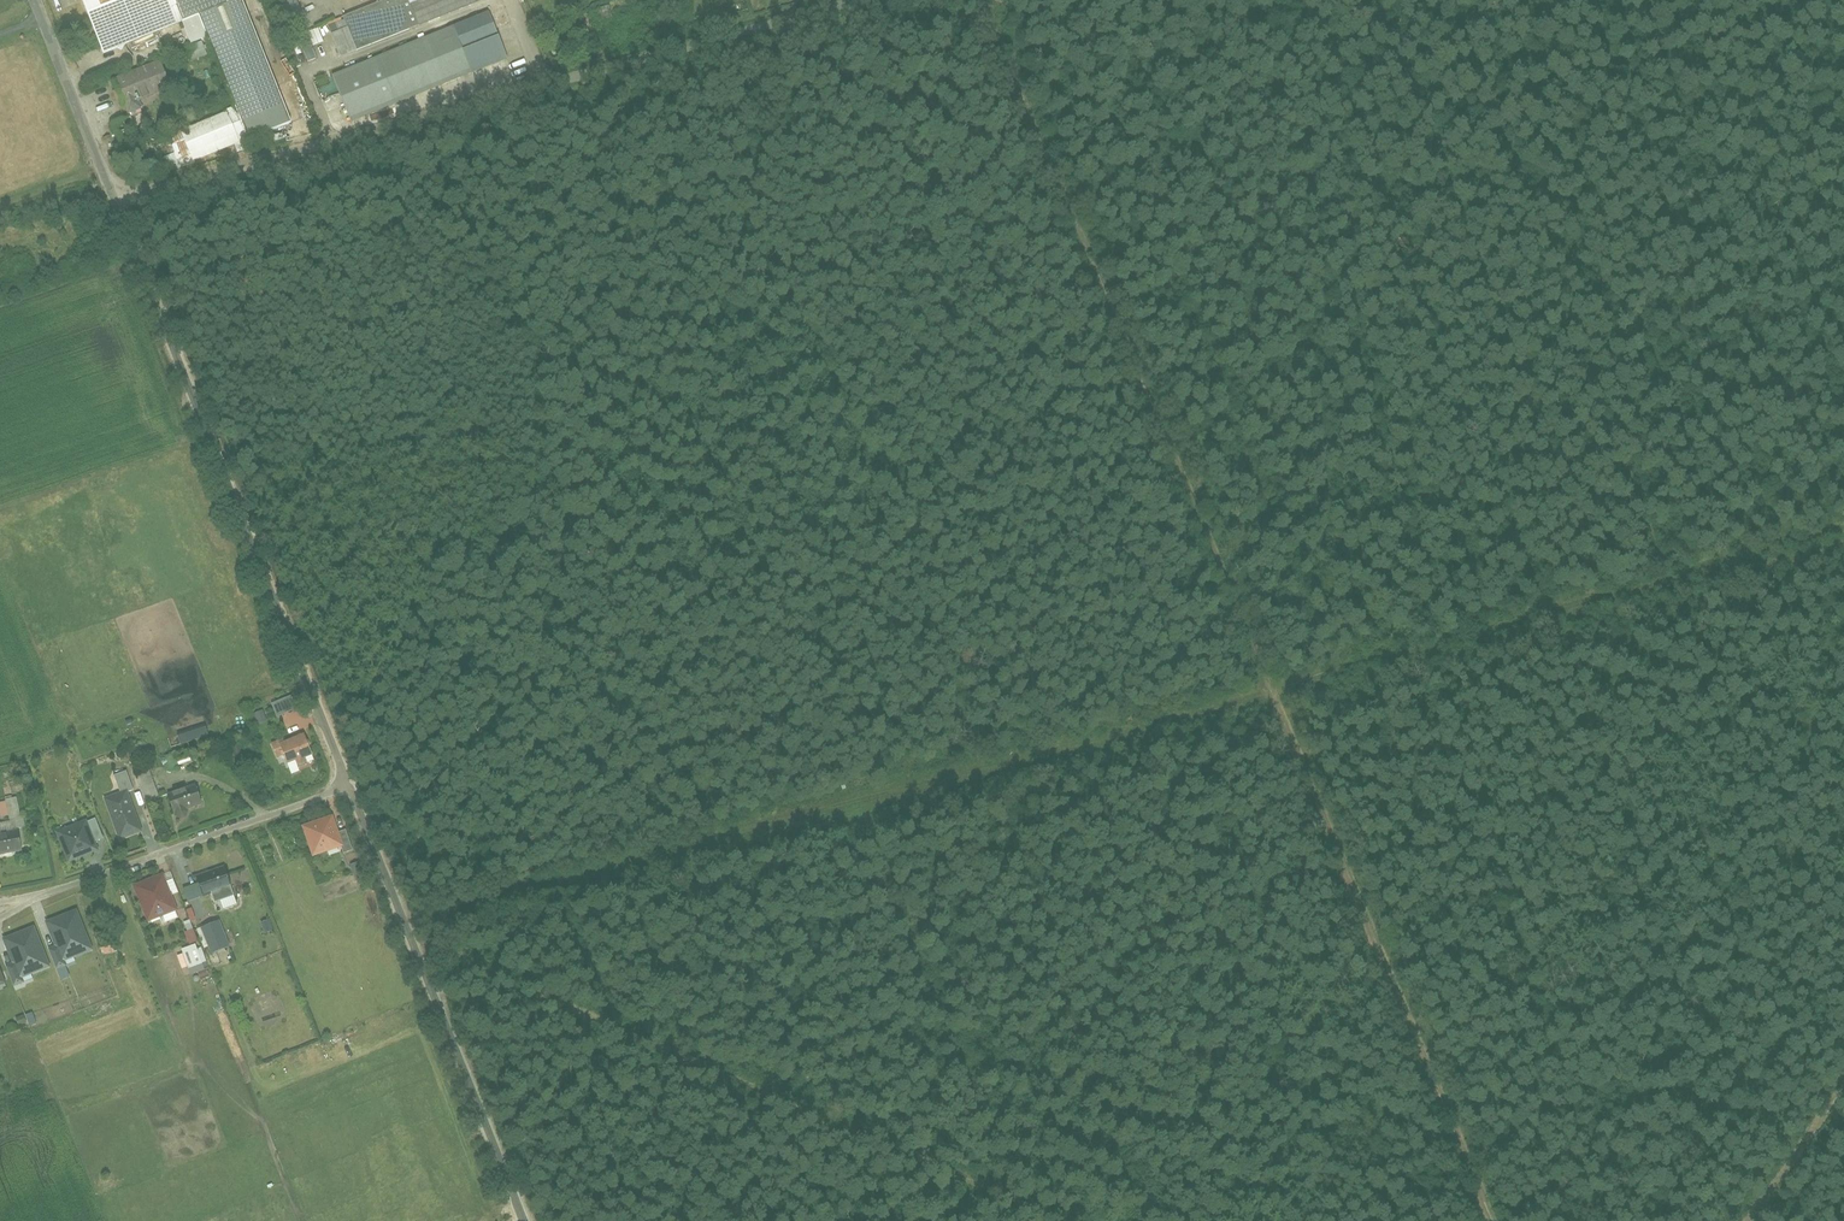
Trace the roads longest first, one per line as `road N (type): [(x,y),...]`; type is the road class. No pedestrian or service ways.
road 1 (track): [(405,920),(1843,520)]
road 2 (track): [(973,0),(1276,676),(1504,1220)]
road 3 (track): [(405,920),(1080,1220)]
road 4 (residential): [(118,199),(350,783)]
road 5 (residential): [(543,85),(118,199)]
road 6 (residential): [(350,783),(52,894)]
road 7 (residential): [(849,0),(543,85)]
road 8 (unclassified): [(412,939),(526,1220)]
road 9 (residential): [(36,0),(118,199)]
road 10 (residential): [(350,783),(412,939)]
road 11 (track): [(1760,1220),(1843,1099)]

